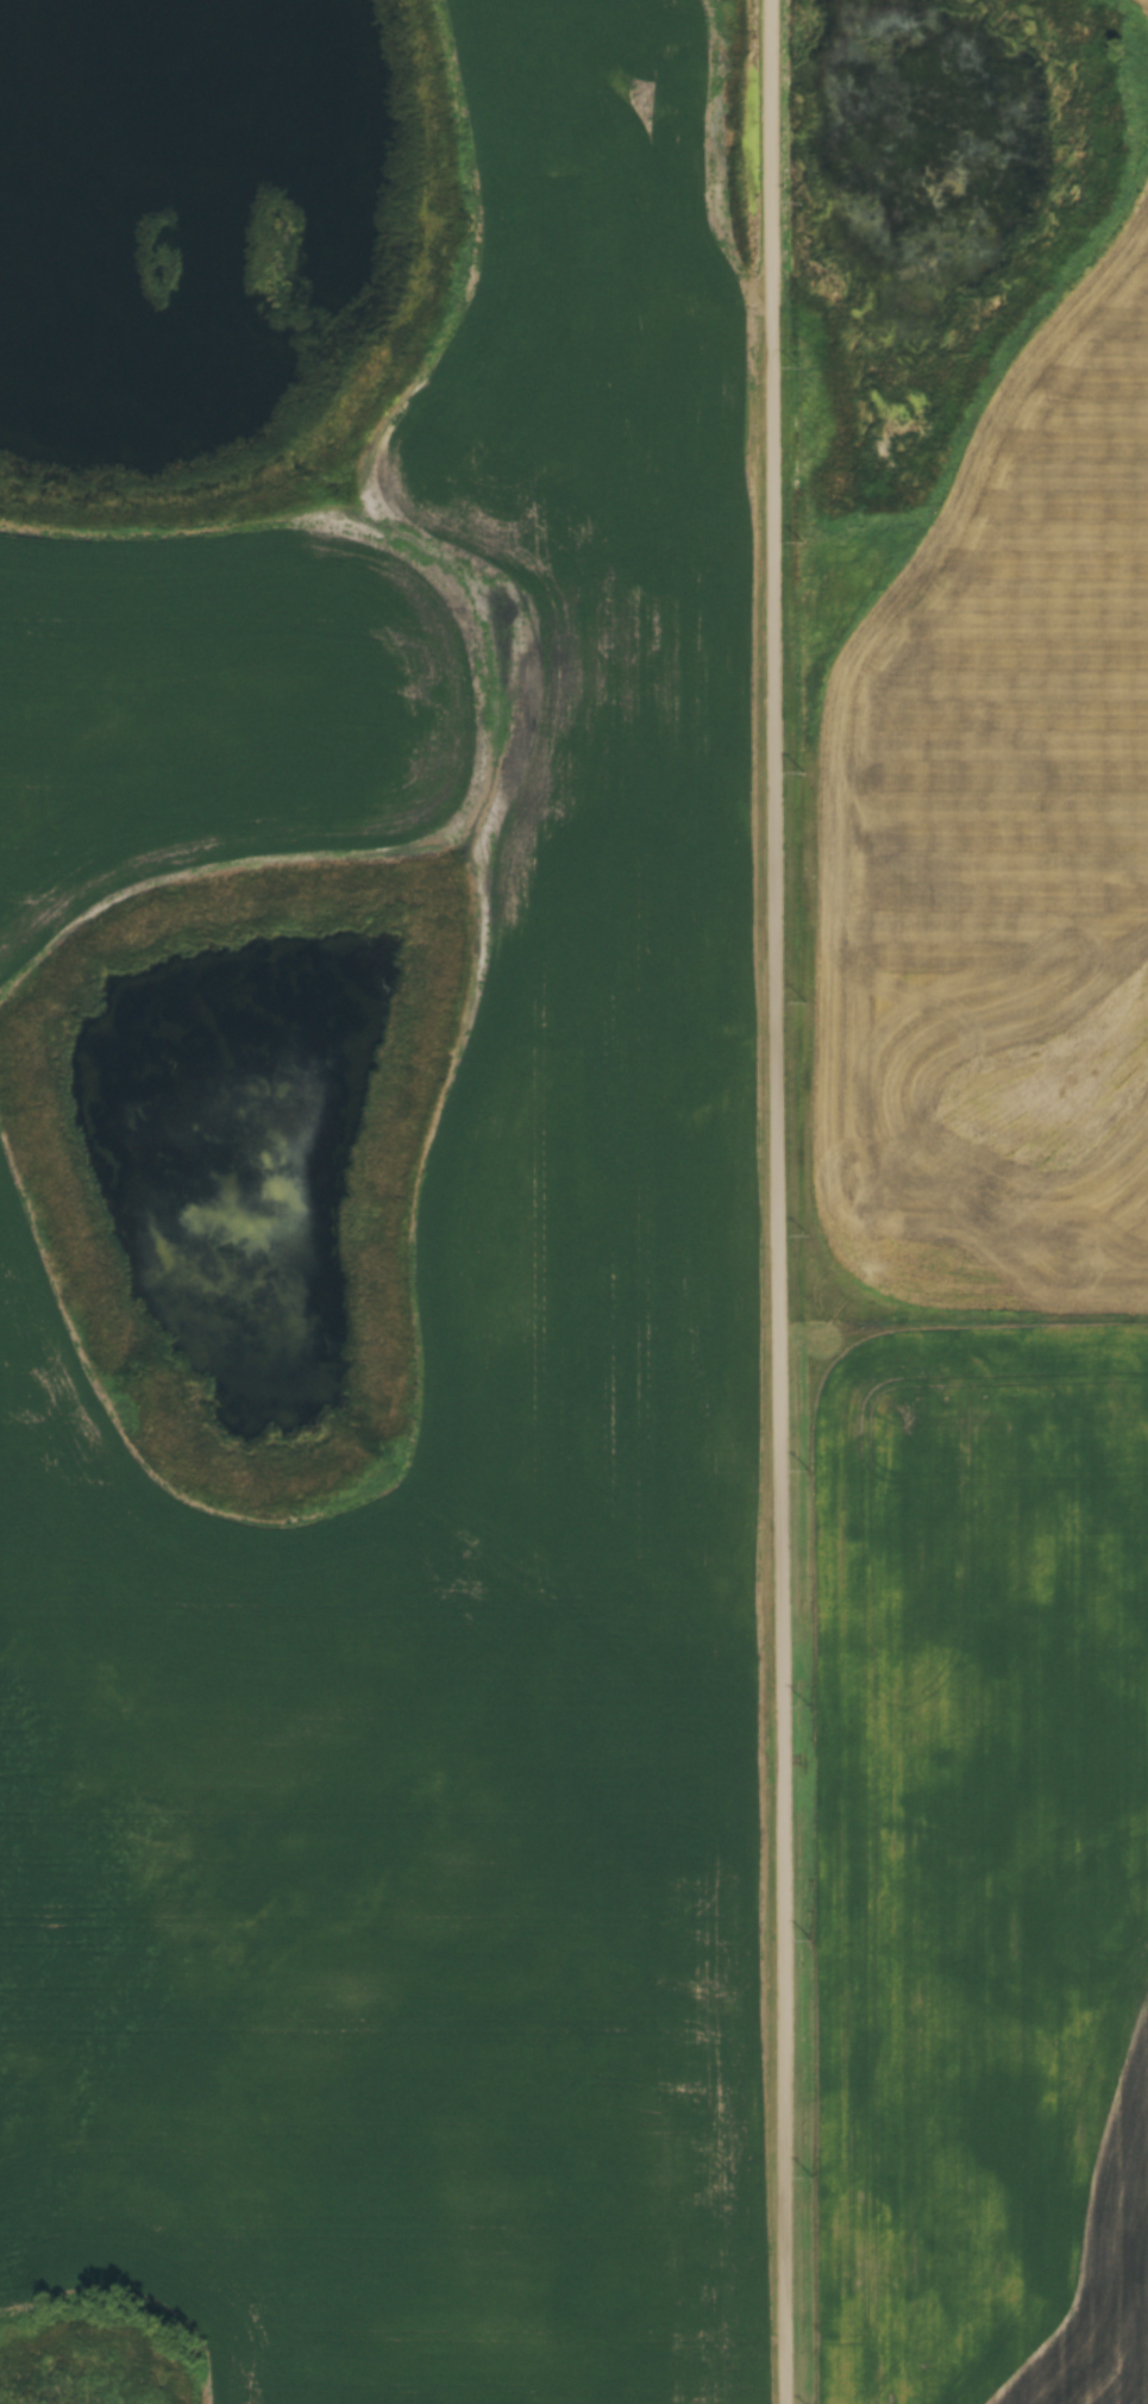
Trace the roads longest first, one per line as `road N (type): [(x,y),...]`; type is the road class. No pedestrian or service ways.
road 1 (tertiary): [(787,2403),(774,0)]

